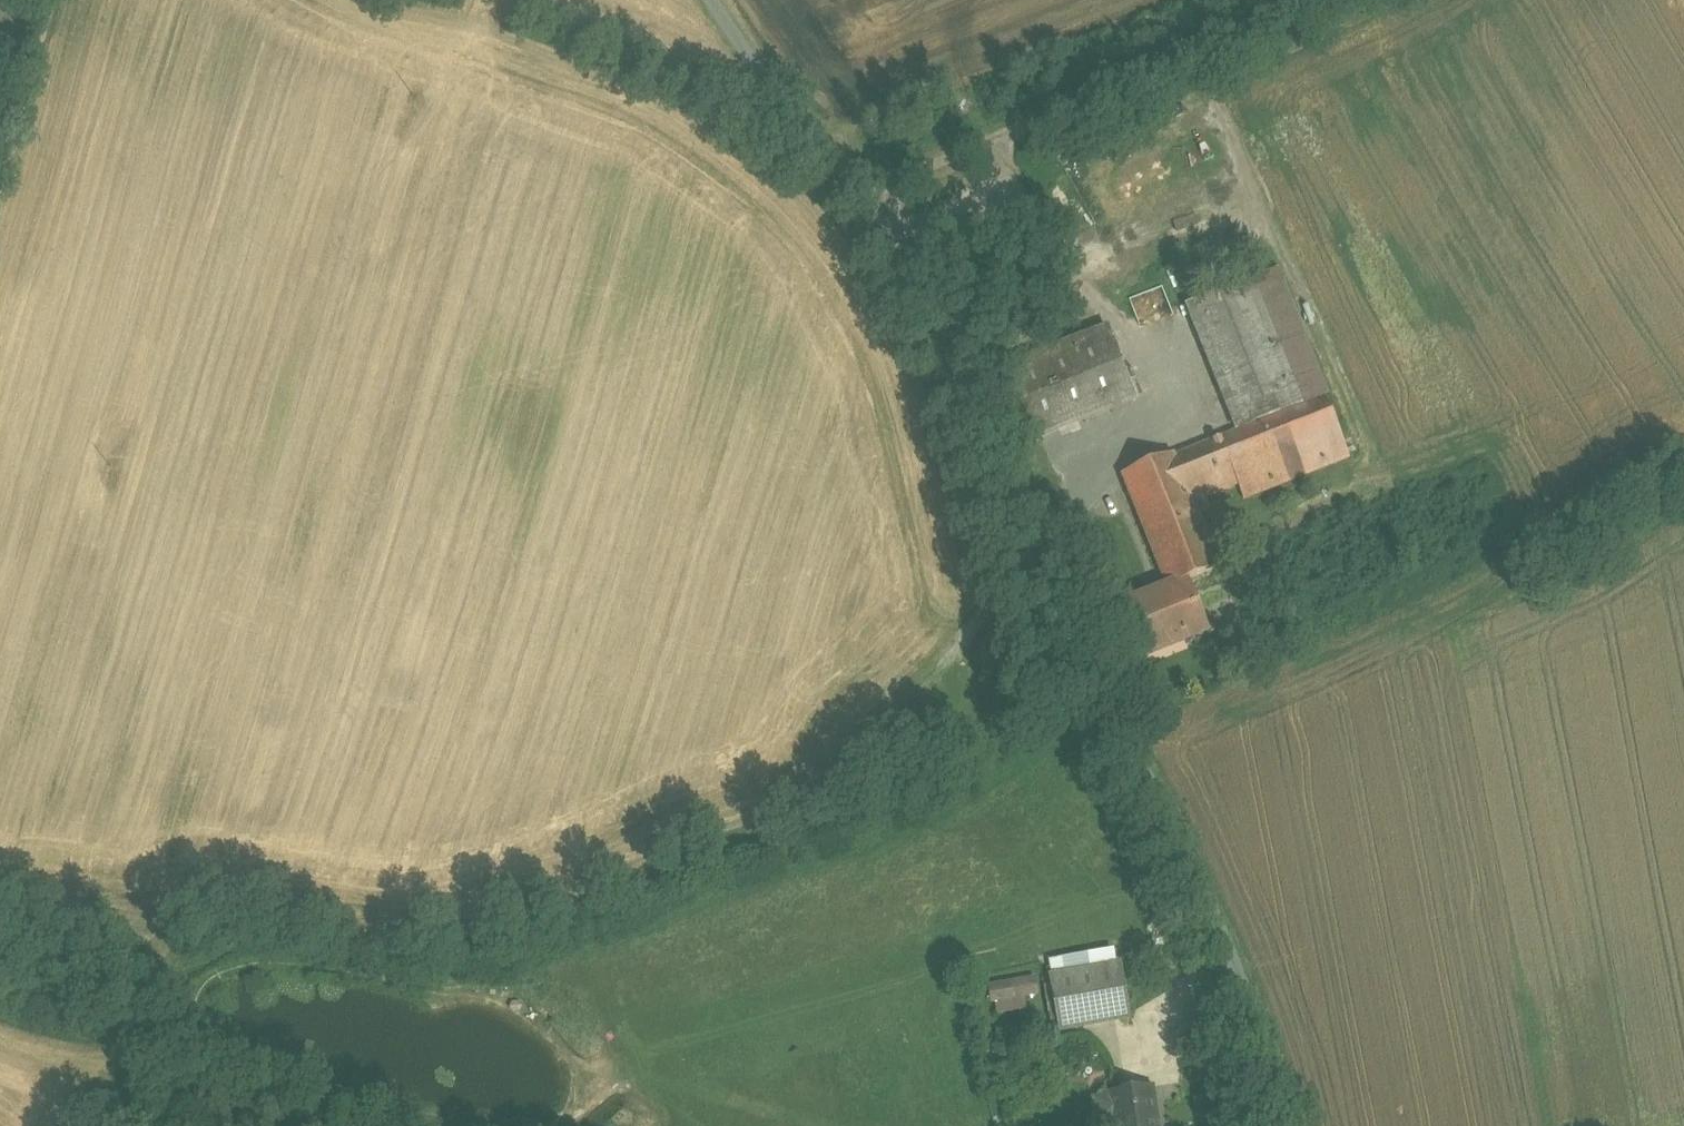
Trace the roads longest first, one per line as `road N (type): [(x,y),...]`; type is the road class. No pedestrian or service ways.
road 1 (unclassified): [(716,0),(1092,699),(1174,816),(1286,1125)]

